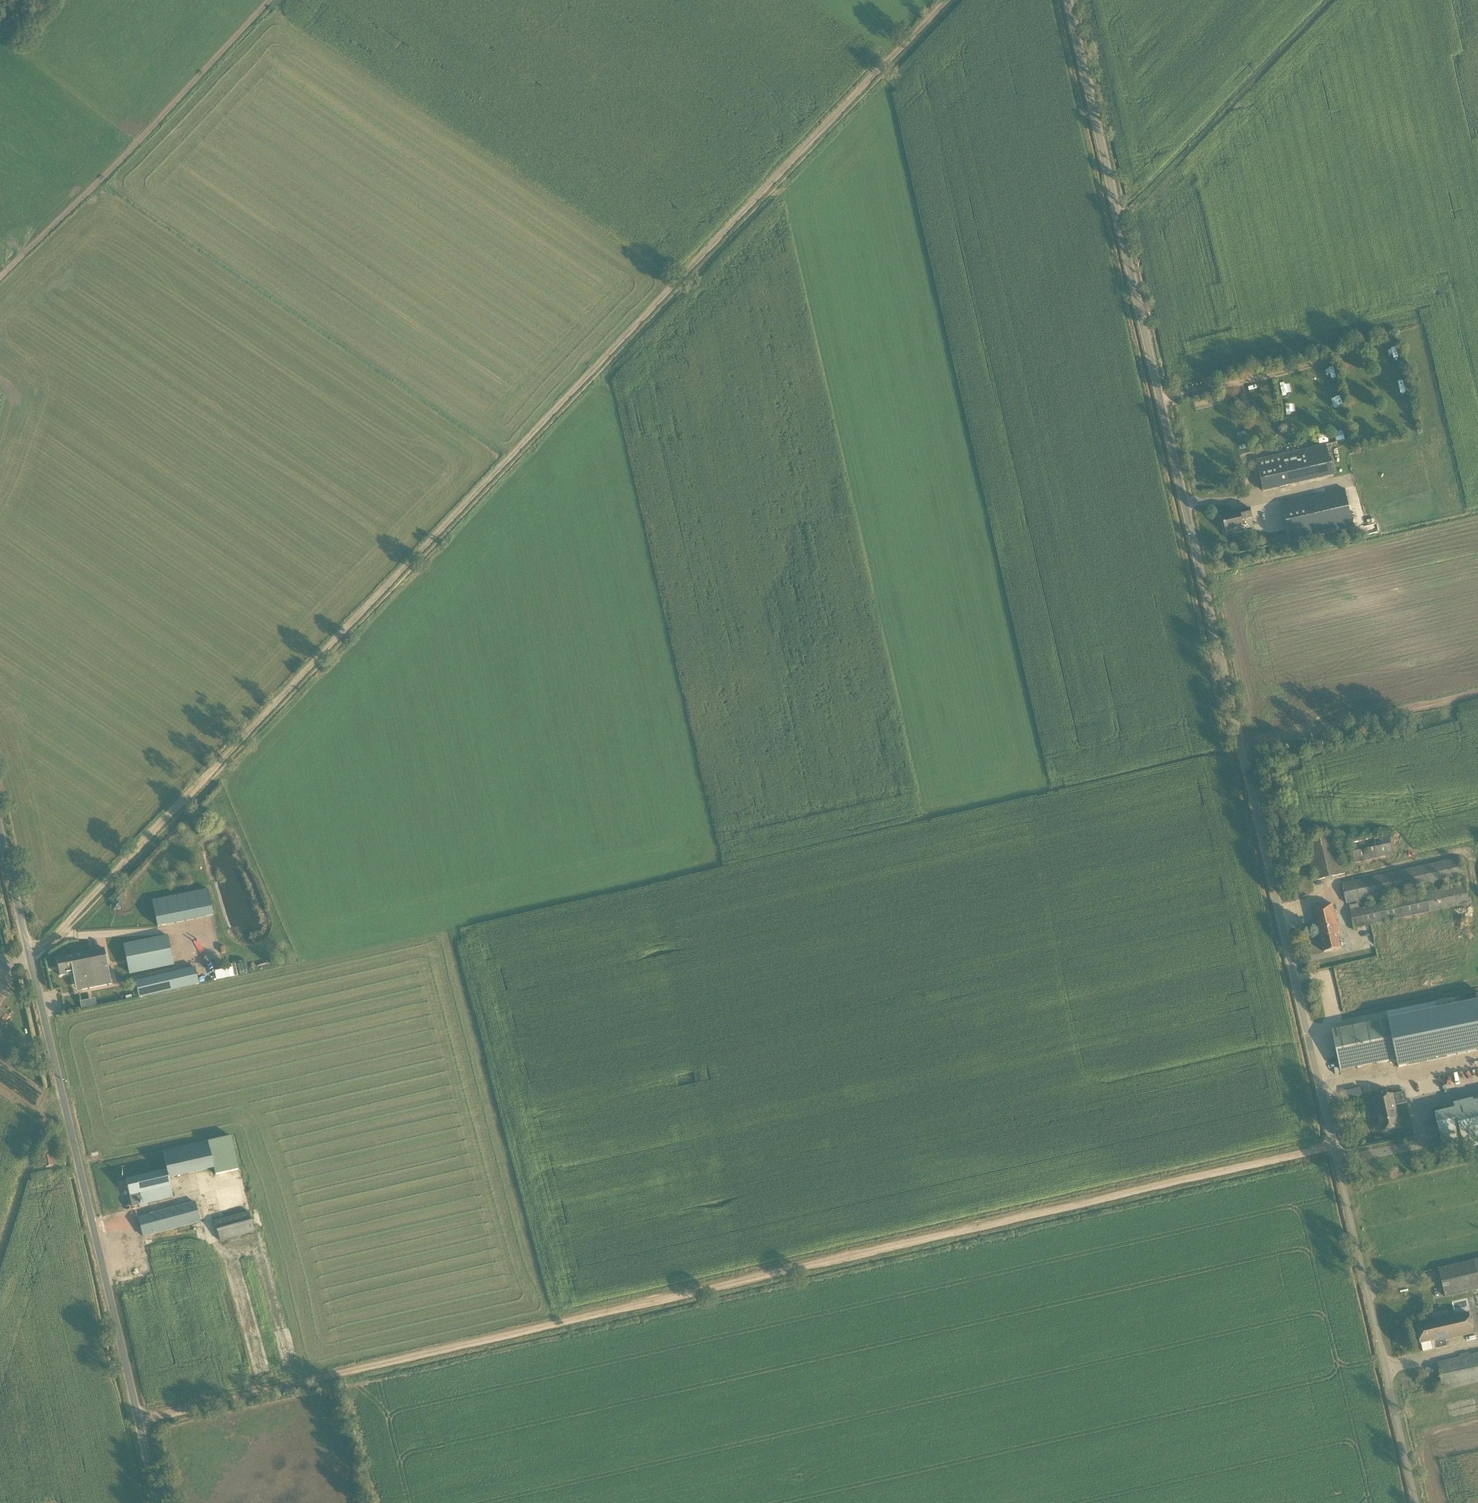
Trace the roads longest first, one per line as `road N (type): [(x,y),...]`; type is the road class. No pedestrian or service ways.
road 1 (unclassified): [(1417,1502),(1071,0)]
road 2 (track): [(947,0),(59,933),(30,947)]
road 3 (track): [(143,1418),(1334,1145)]
road 4 (unclassified): [(162,1502),(0,828)]

